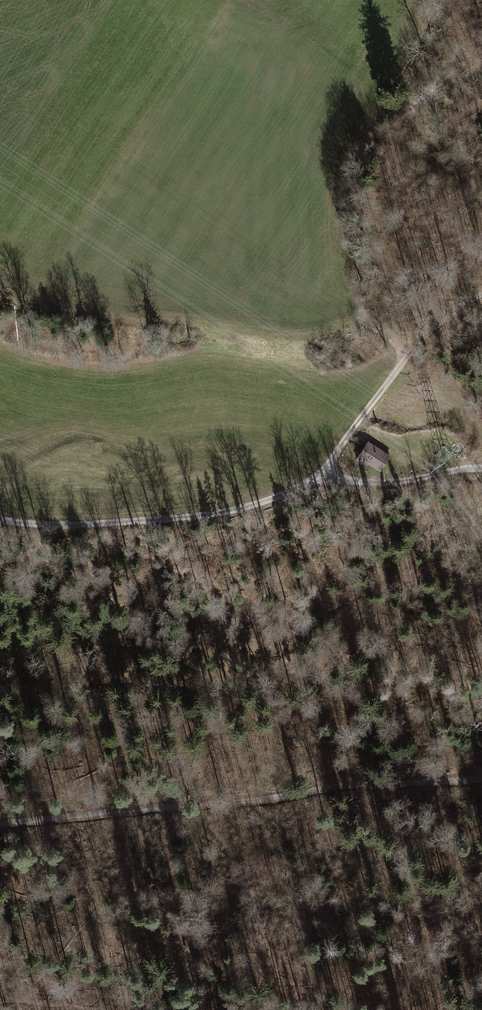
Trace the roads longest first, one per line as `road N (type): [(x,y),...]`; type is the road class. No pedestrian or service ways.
road 1 (track): [(481,294),(415,347),(319,476),(290,497),(142,517),(0,520)]
road 2 (track): [(0,826),(481,778)]
road 3 (track): [(319,476),(410,481),(481,467)]

